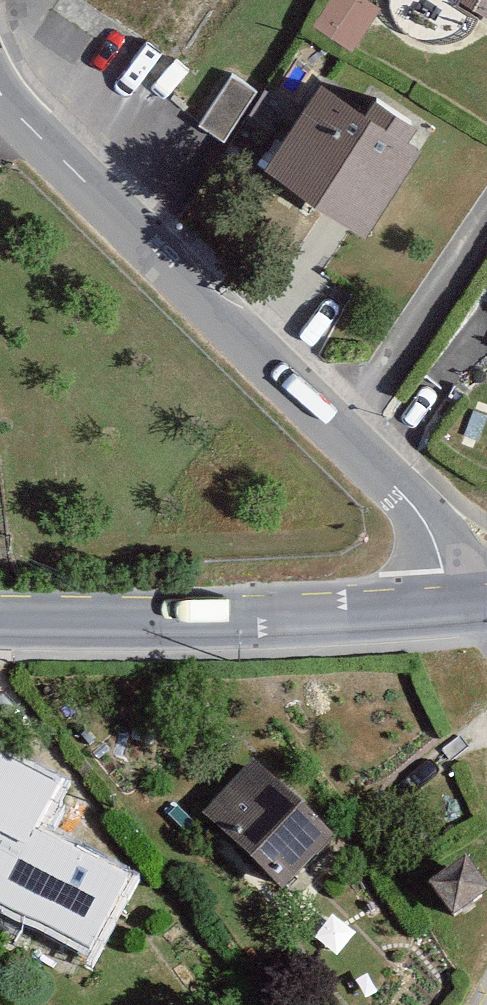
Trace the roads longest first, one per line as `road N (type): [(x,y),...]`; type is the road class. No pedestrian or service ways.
road 1 (residential): [(0,73),(86,185),(343,432)]
road 2 (tertiary): [(0,623),(346,621),(486,611)]
road 3 (residential): [(486,214),(343,432)]
road 4 (residential): [(343,432),(486,583)]

